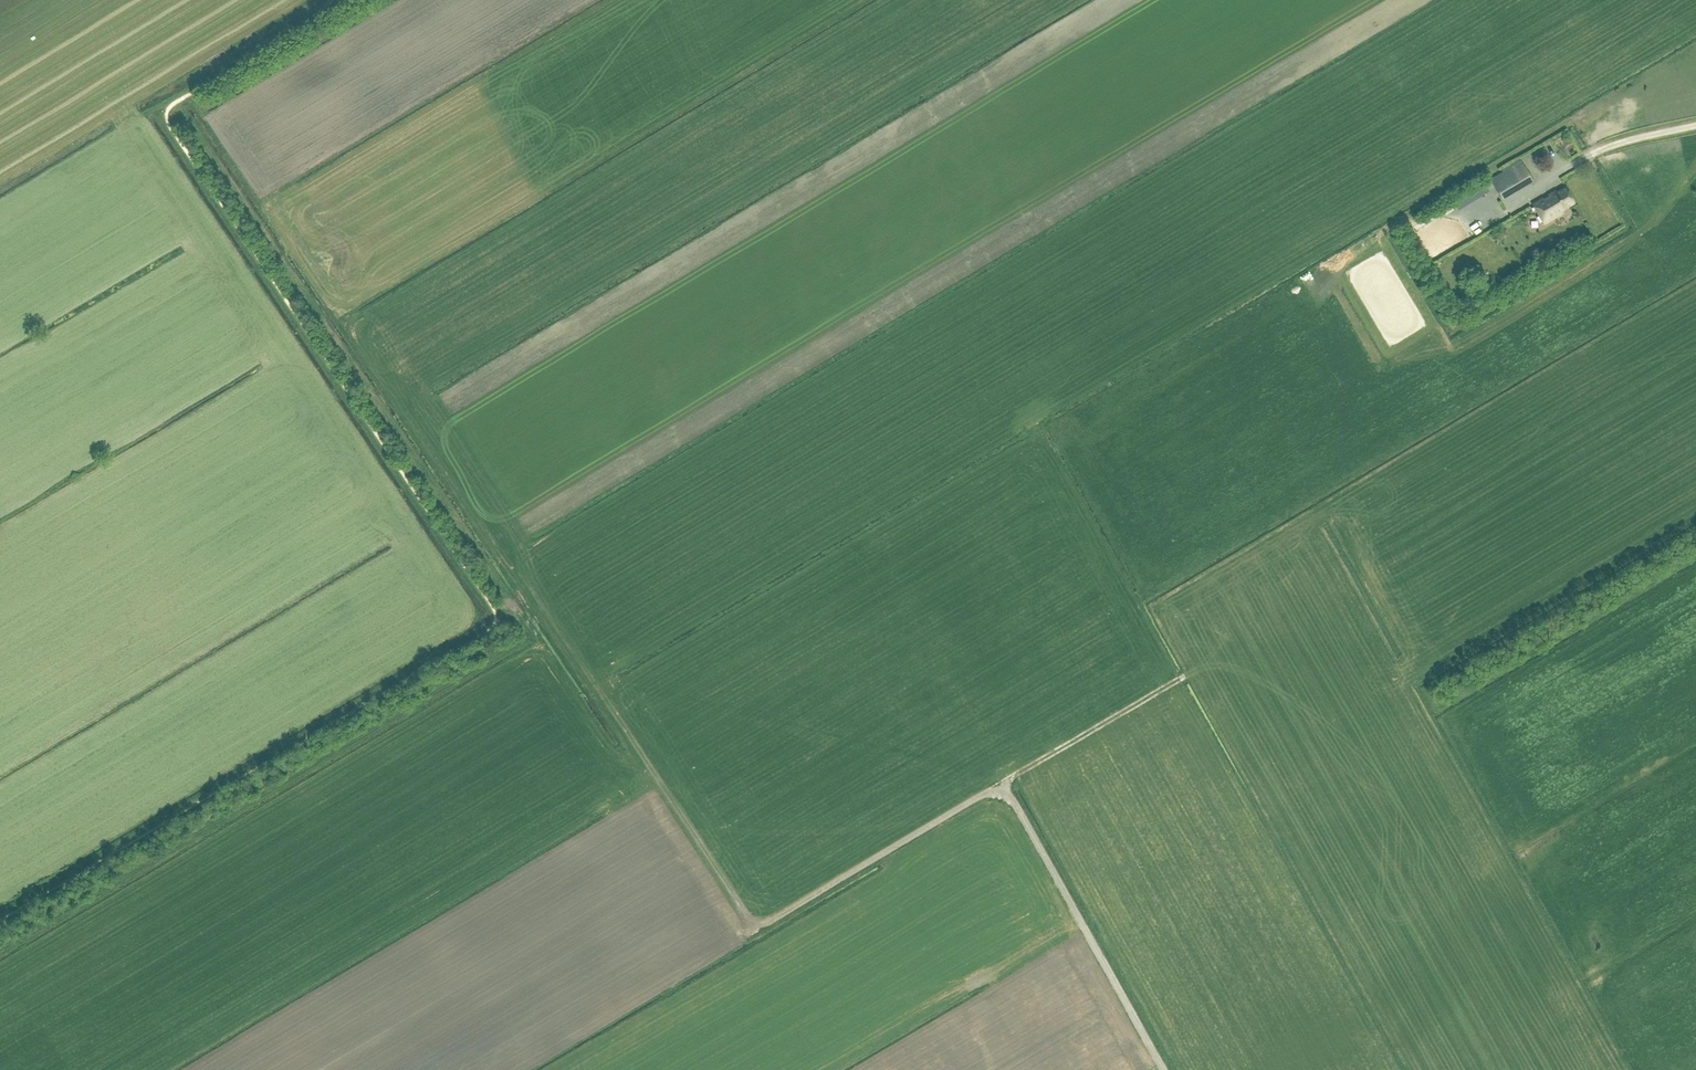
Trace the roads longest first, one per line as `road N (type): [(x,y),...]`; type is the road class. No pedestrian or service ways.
road 1 (track): [(1167,1069),(1002,789),(767,917)]

